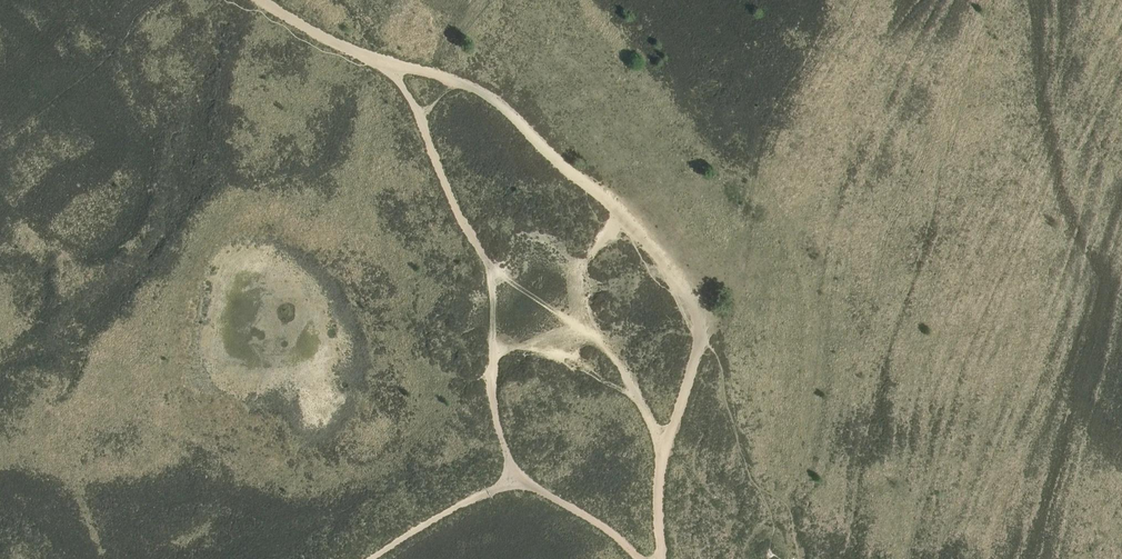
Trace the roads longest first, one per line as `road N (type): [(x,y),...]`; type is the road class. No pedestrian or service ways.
road 1 (track): [(261,0),(369,58),(466,85),(498,103),(631,218),(691,297),(704,326),(663,446),(662,558)]
road 2 (track): [(635,389),(558,350),(492,345),(492,396),(514,475),(642,558)]
road 3 (track): [(369,58),(409,93),(447,194),(491,268),(492,345)]
road 4 (track): [(491,268),(606,347),(635,389)]
road 5 (track): [(372,558),(514,475)]

